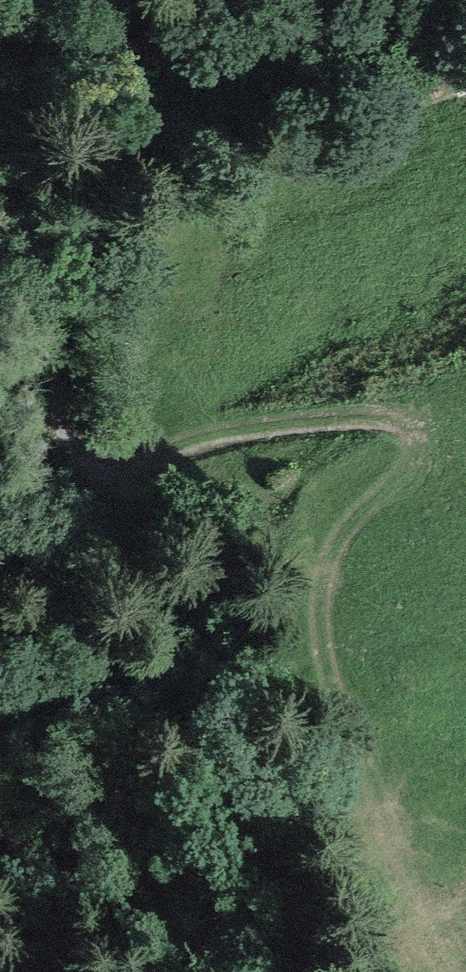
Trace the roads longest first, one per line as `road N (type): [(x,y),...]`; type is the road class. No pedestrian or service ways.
road 1 (track): [(7,0),(155,58),(161,90),(127,148),(49,210),(21,252),(20,275),(68,359),(62,427),(75,443),(171,444),(374,412),(408,424),(417,444),(409,478),(332,548),(321,592),(326,663),(341,705)]
road 2 (track): [(127,148),(458,83)]

